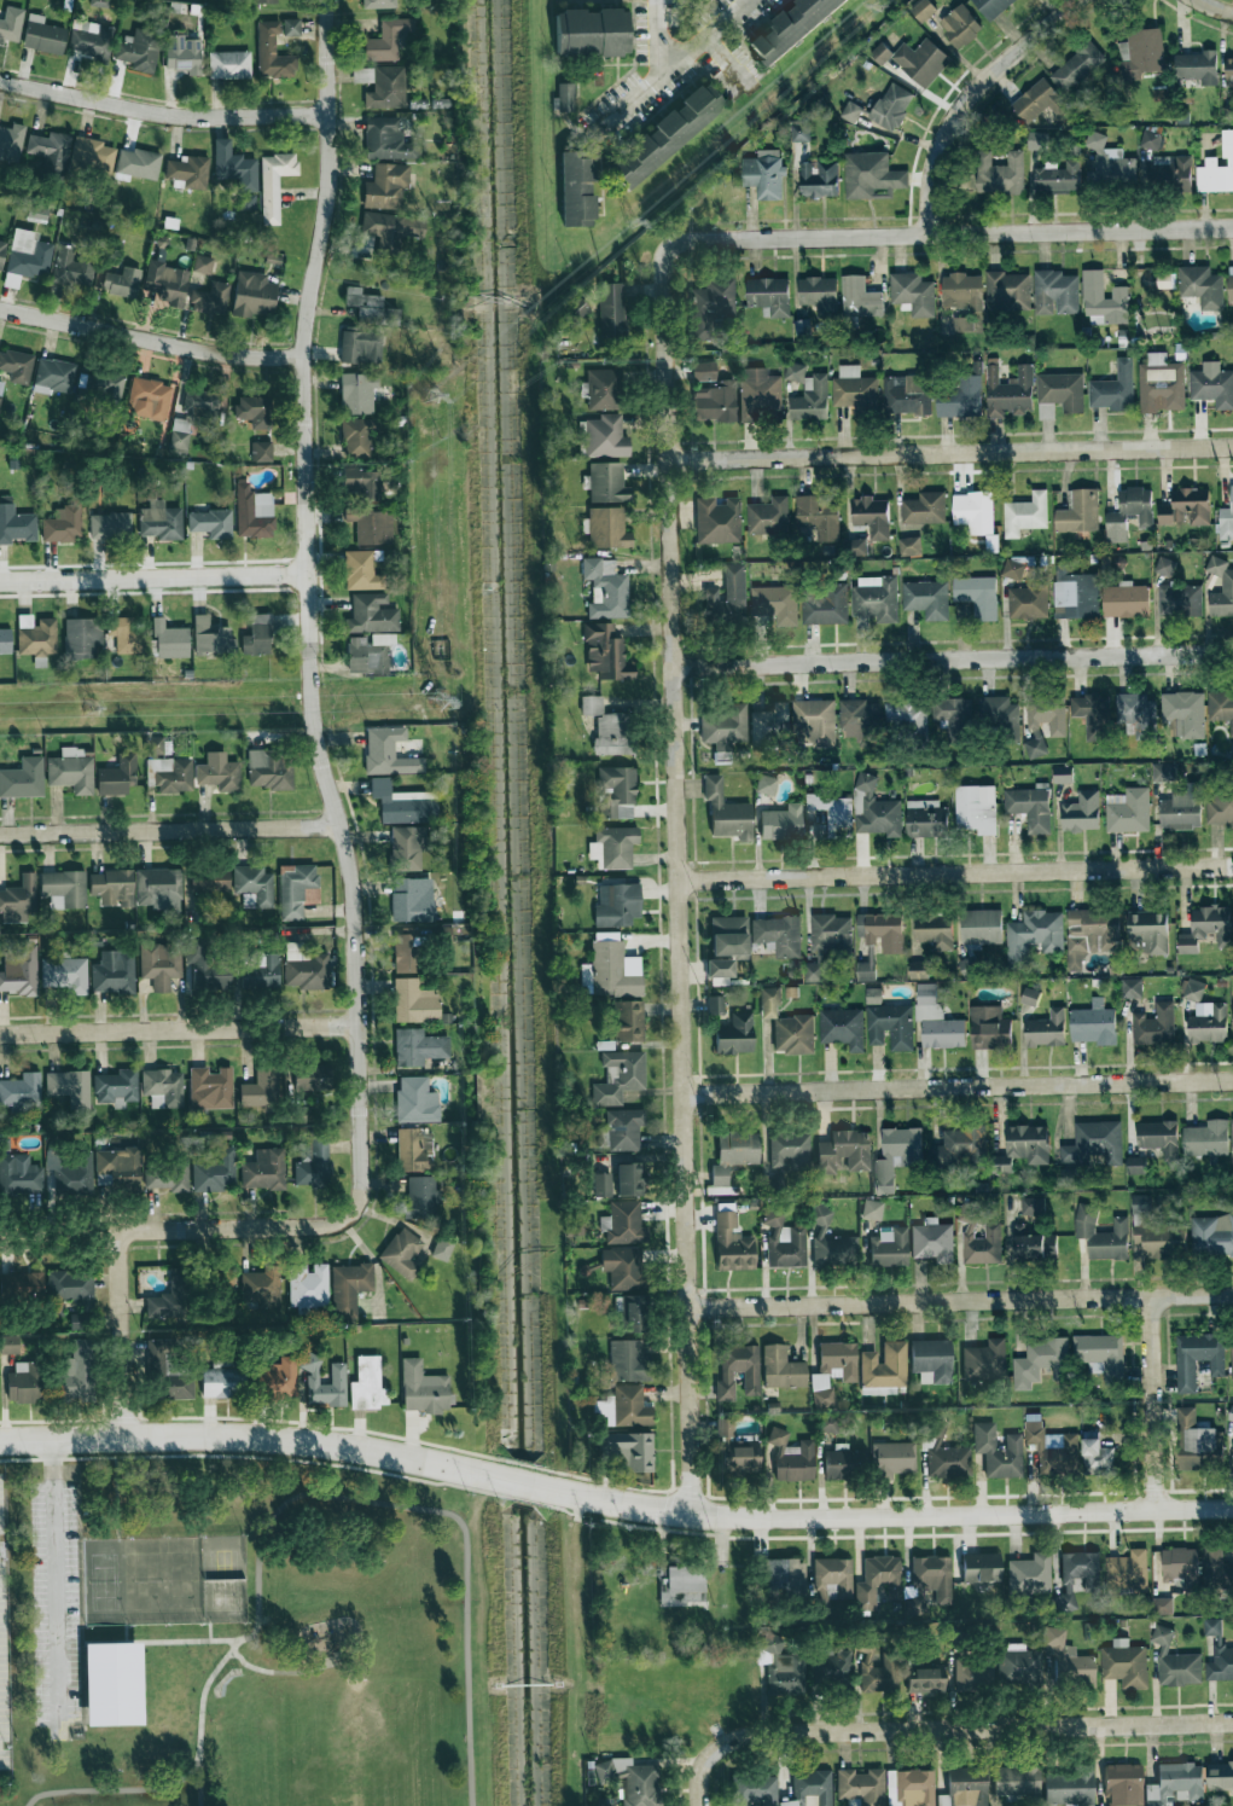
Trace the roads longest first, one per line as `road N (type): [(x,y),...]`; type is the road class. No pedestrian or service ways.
road 1 (residential): [(671,246),(664,260),(667,463),(694,1514)]
road 2 (residential): [(327,0),(328,170),(302,356),(309,692),(353,882),(365,1181)]
road 3 (residential): [(564,1491),(745,1518),(1232,1507)]
road 4 (residential): [(667,463),(1232,448)]
road 5 (residential): [(671,246),(690,239),(1232,229)]
road 6 (residential): [(675,669),(1232,655)]
road 7 (residential): [(680,879),(1232,866)]
road 8 (residential): [(687,1094),(1232,1081)]
road 9 (residential): [(692,1307),(1232,1295)]
road 10 (residential): [(729,1746),(750,1735),(1232,1723)]
road 11 (residential): [(0,1440),(313,1438),(487,1476)]
road 12 (residential): [(0,1232),(332,1226),(355,1213),(365,1181)]
road 13 (residential): [(0,1033),(360,1027)]
road 14 (residential): [(0,833),(341,825)]
road 15 (residential): [(0,81),(169,115),(328,115)]
road 16 (residential): [(0,582),(307,575)]
road 17 (residential): [(0,308),(220,353),(302,356)]
road 18 (residential): [(927,236),(930,176),(952,118),(982,81),(1077,0)]
road 19 (residential): [(1153,1297),(1156,1509)]
road 20 (residential): [(123,1232),(127,1438)]

